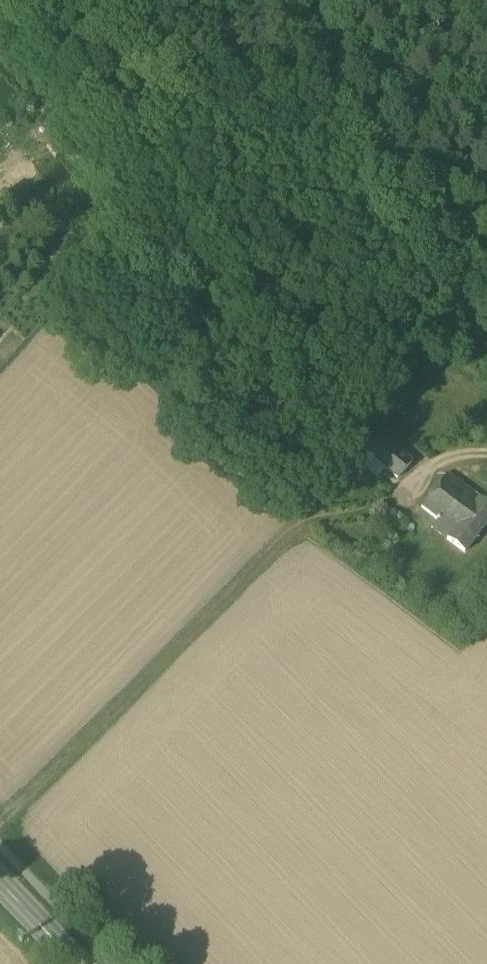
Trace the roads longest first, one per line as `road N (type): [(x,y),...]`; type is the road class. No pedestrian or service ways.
road 1 (unclassified): [(301,0),(346,113),(486,338)]
road 2 (primary): [(84,963),(0,874)]

